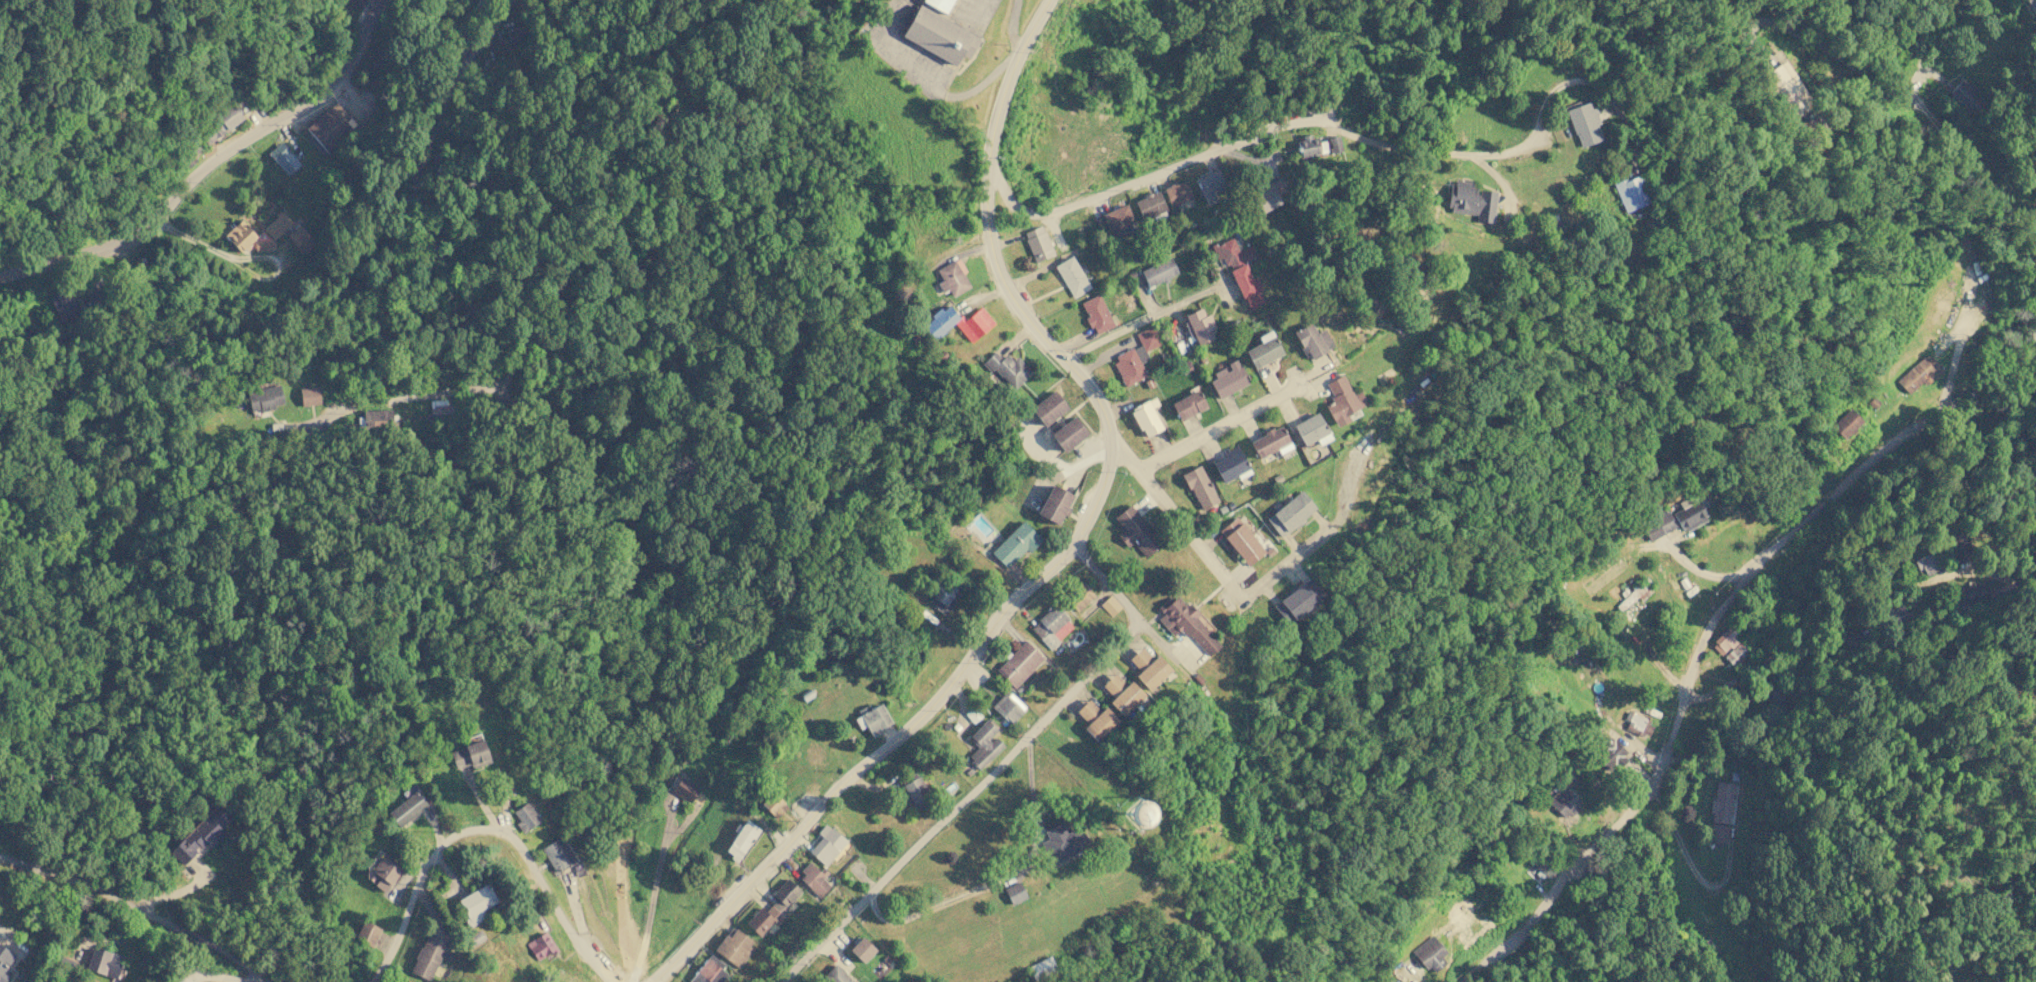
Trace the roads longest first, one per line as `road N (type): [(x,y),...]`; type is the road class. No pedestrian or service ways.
road 1 (residential): [(991,136),(986,208),(996,268),(1028,322),(1093,390),(1106,421),(1109,475),(1075,544),(987,633),(941,701),(827,798),(650,981)]
road 2 (residential): [(1460,981),(1510,943),(1561,878),(1641,800),(1661,769),(1719,614),(1777,540),(1909,427),(1986,387),(2035,335)]
road 3 (residential): [(991,136),(1004,194),(1024,212),(1045,214),(1295,120),(1315,119),(1375,143),(1499,154),(1530,144),(1543,99),(1577,81),(1600,90),(1628,133),(1630,166)]
road 4 (residential): [(1136,624),(780,981)]
road 5 (residential): [(0,273),(139,241),(193,177),(340,86),(381,0)]
road 6 (residential): [(372,981),(422,871),(453,835),(473,830),(508,833),(568,932),(611,981)]
road 7 (residential): [(1110,452),(1129,459),(1241,602),(1329,528)]
road 8 (residential): [(0,857),(182,929),(265,981)]
road 9 (residential): [(1140,472),(1300,382)]
road 10 (residential): [(1067,361),(1222,286)]
road 11 (residential): [(1046,0),(1012,68),(991,136)]

